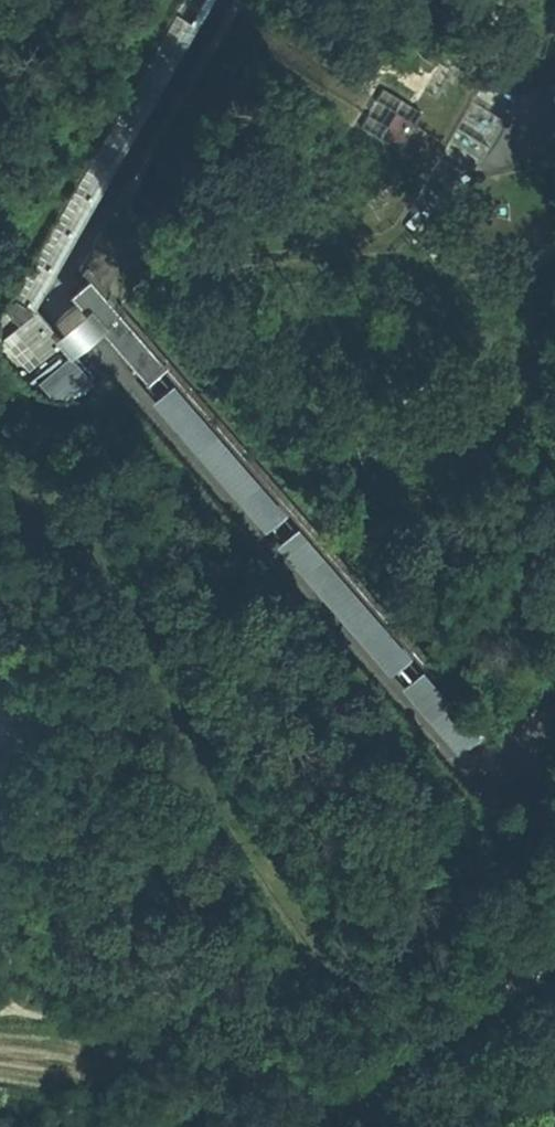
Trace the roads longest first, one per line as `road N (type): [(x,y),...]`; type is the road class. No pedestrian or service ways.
road 1 (track): [(0,1013),(98,1023),(438,1126)]
road 2 (track): [(15,1011),(30,744),(27,719),(0,661)]

